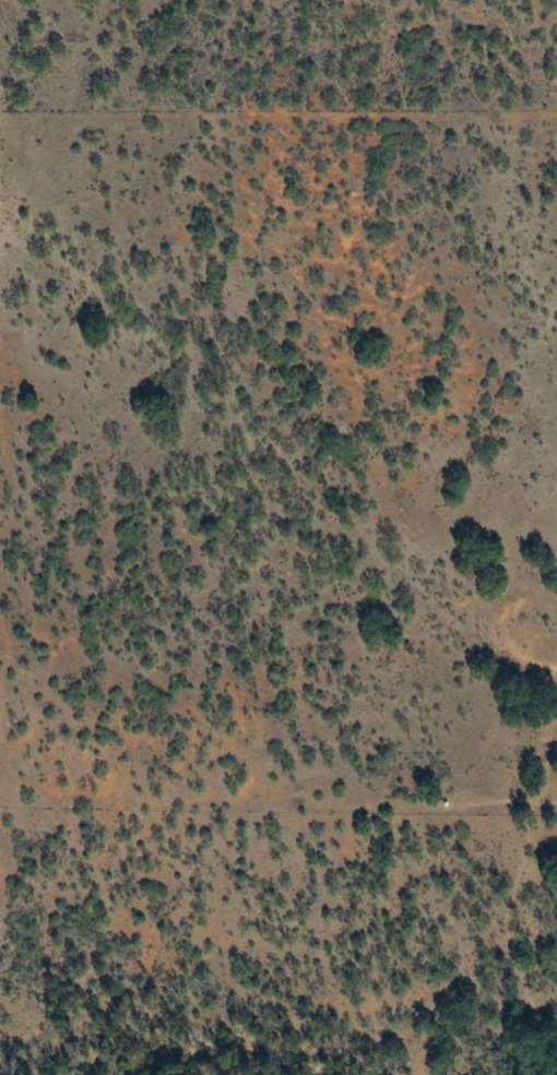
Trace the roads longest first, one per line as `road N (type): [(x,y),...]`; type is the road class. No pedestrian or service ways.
road 1 (residential): [(556,49),(337,0)]
road 2 (residential): [(556,748),(525,791),(525,883),(556,929)]

